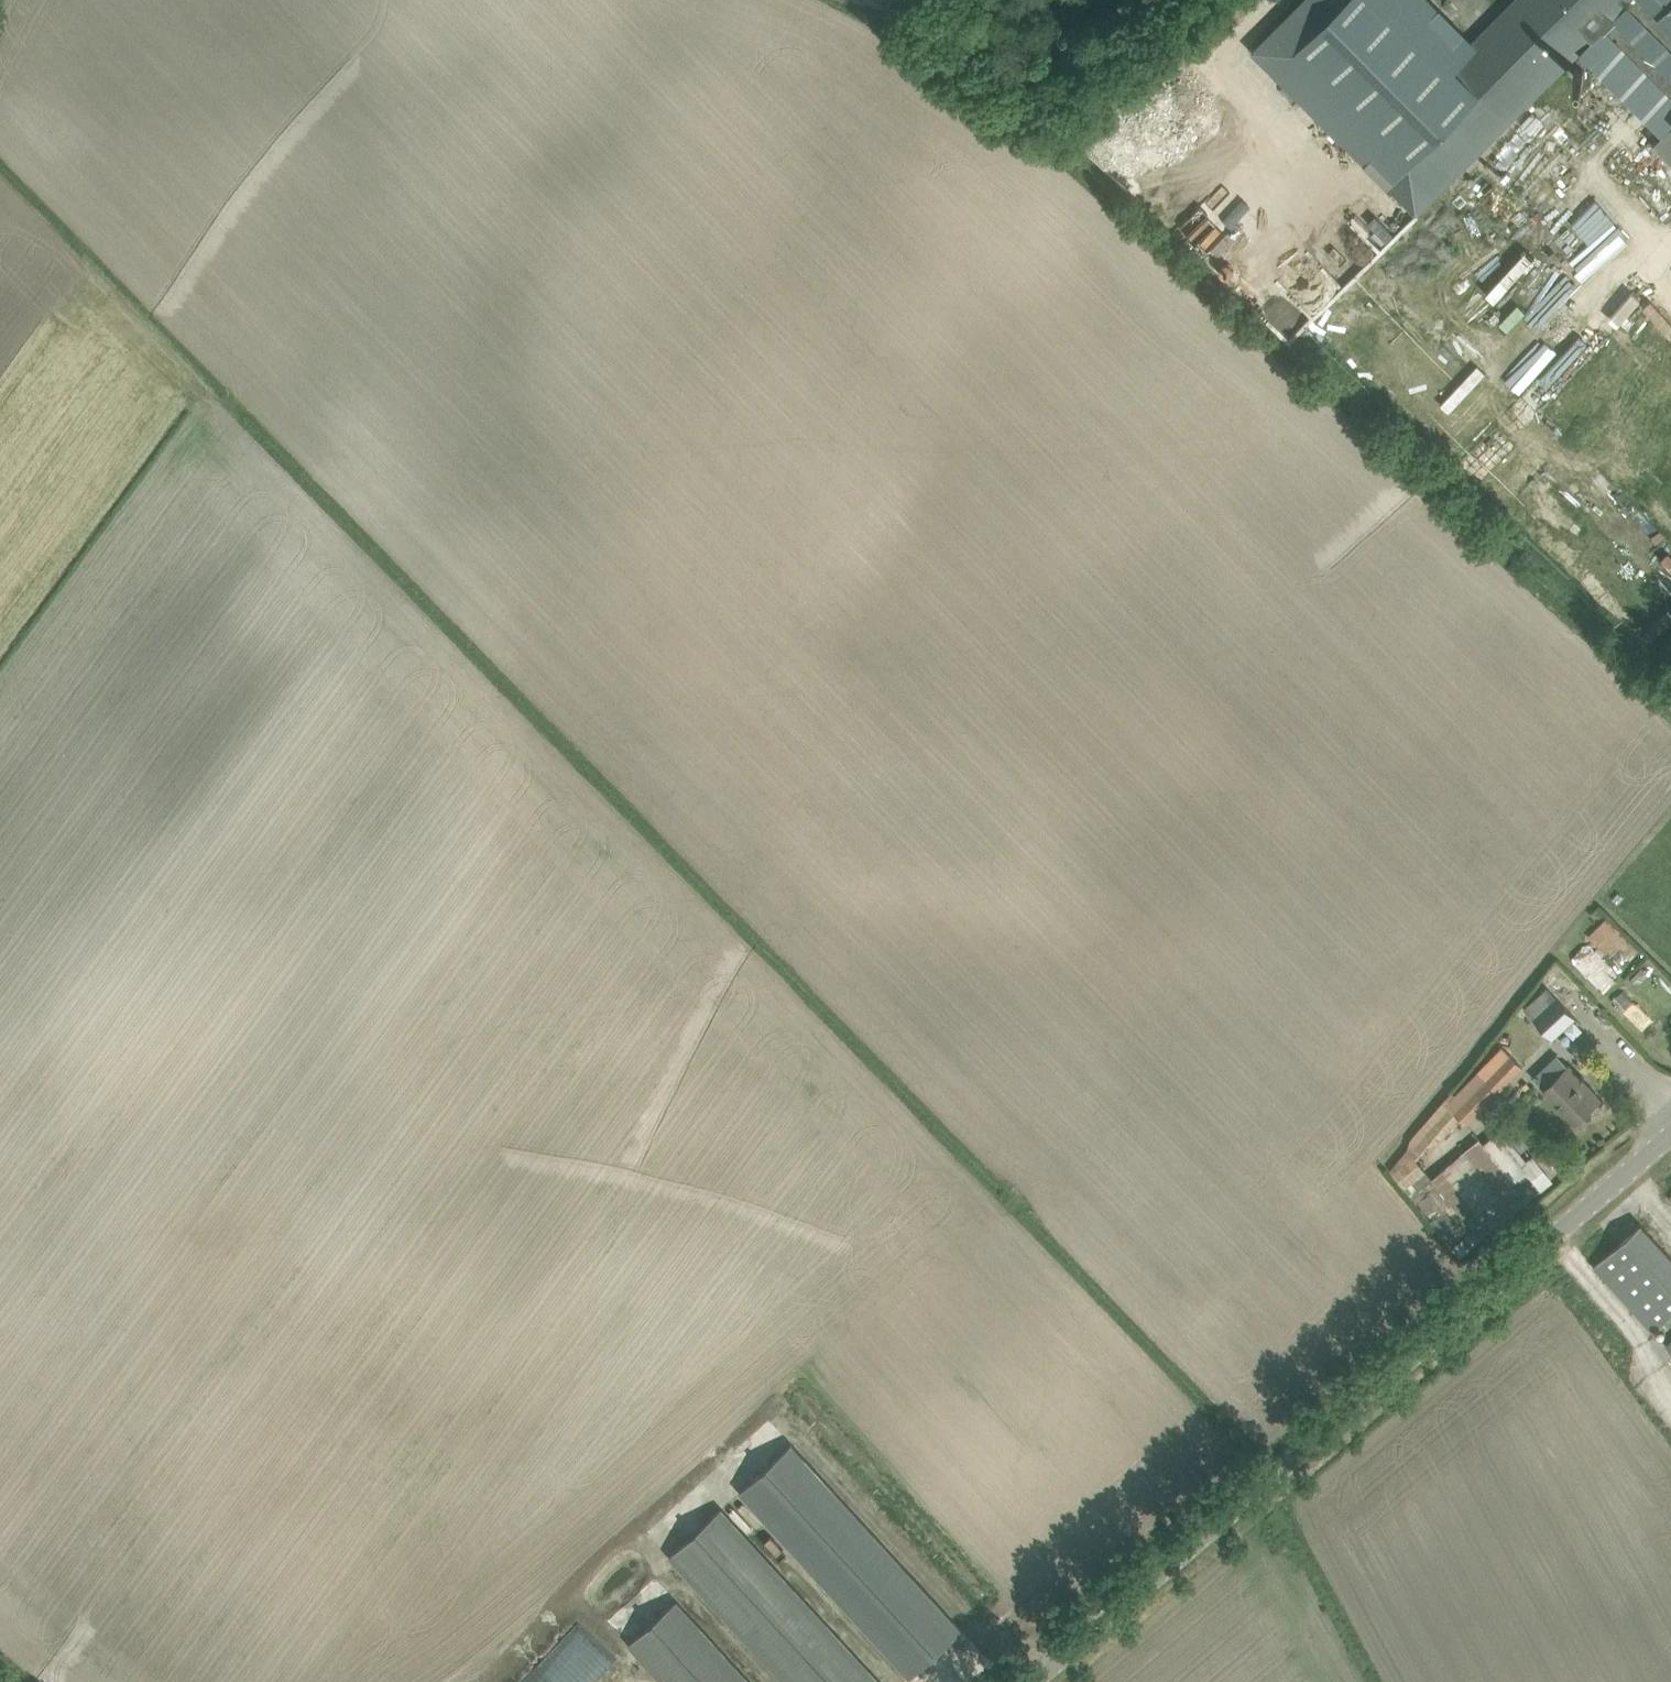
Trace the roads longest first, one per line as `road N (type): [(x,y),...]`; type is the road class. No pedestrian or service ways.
road 1 (unclassified): [(1048,1681),(1670,1145)]

